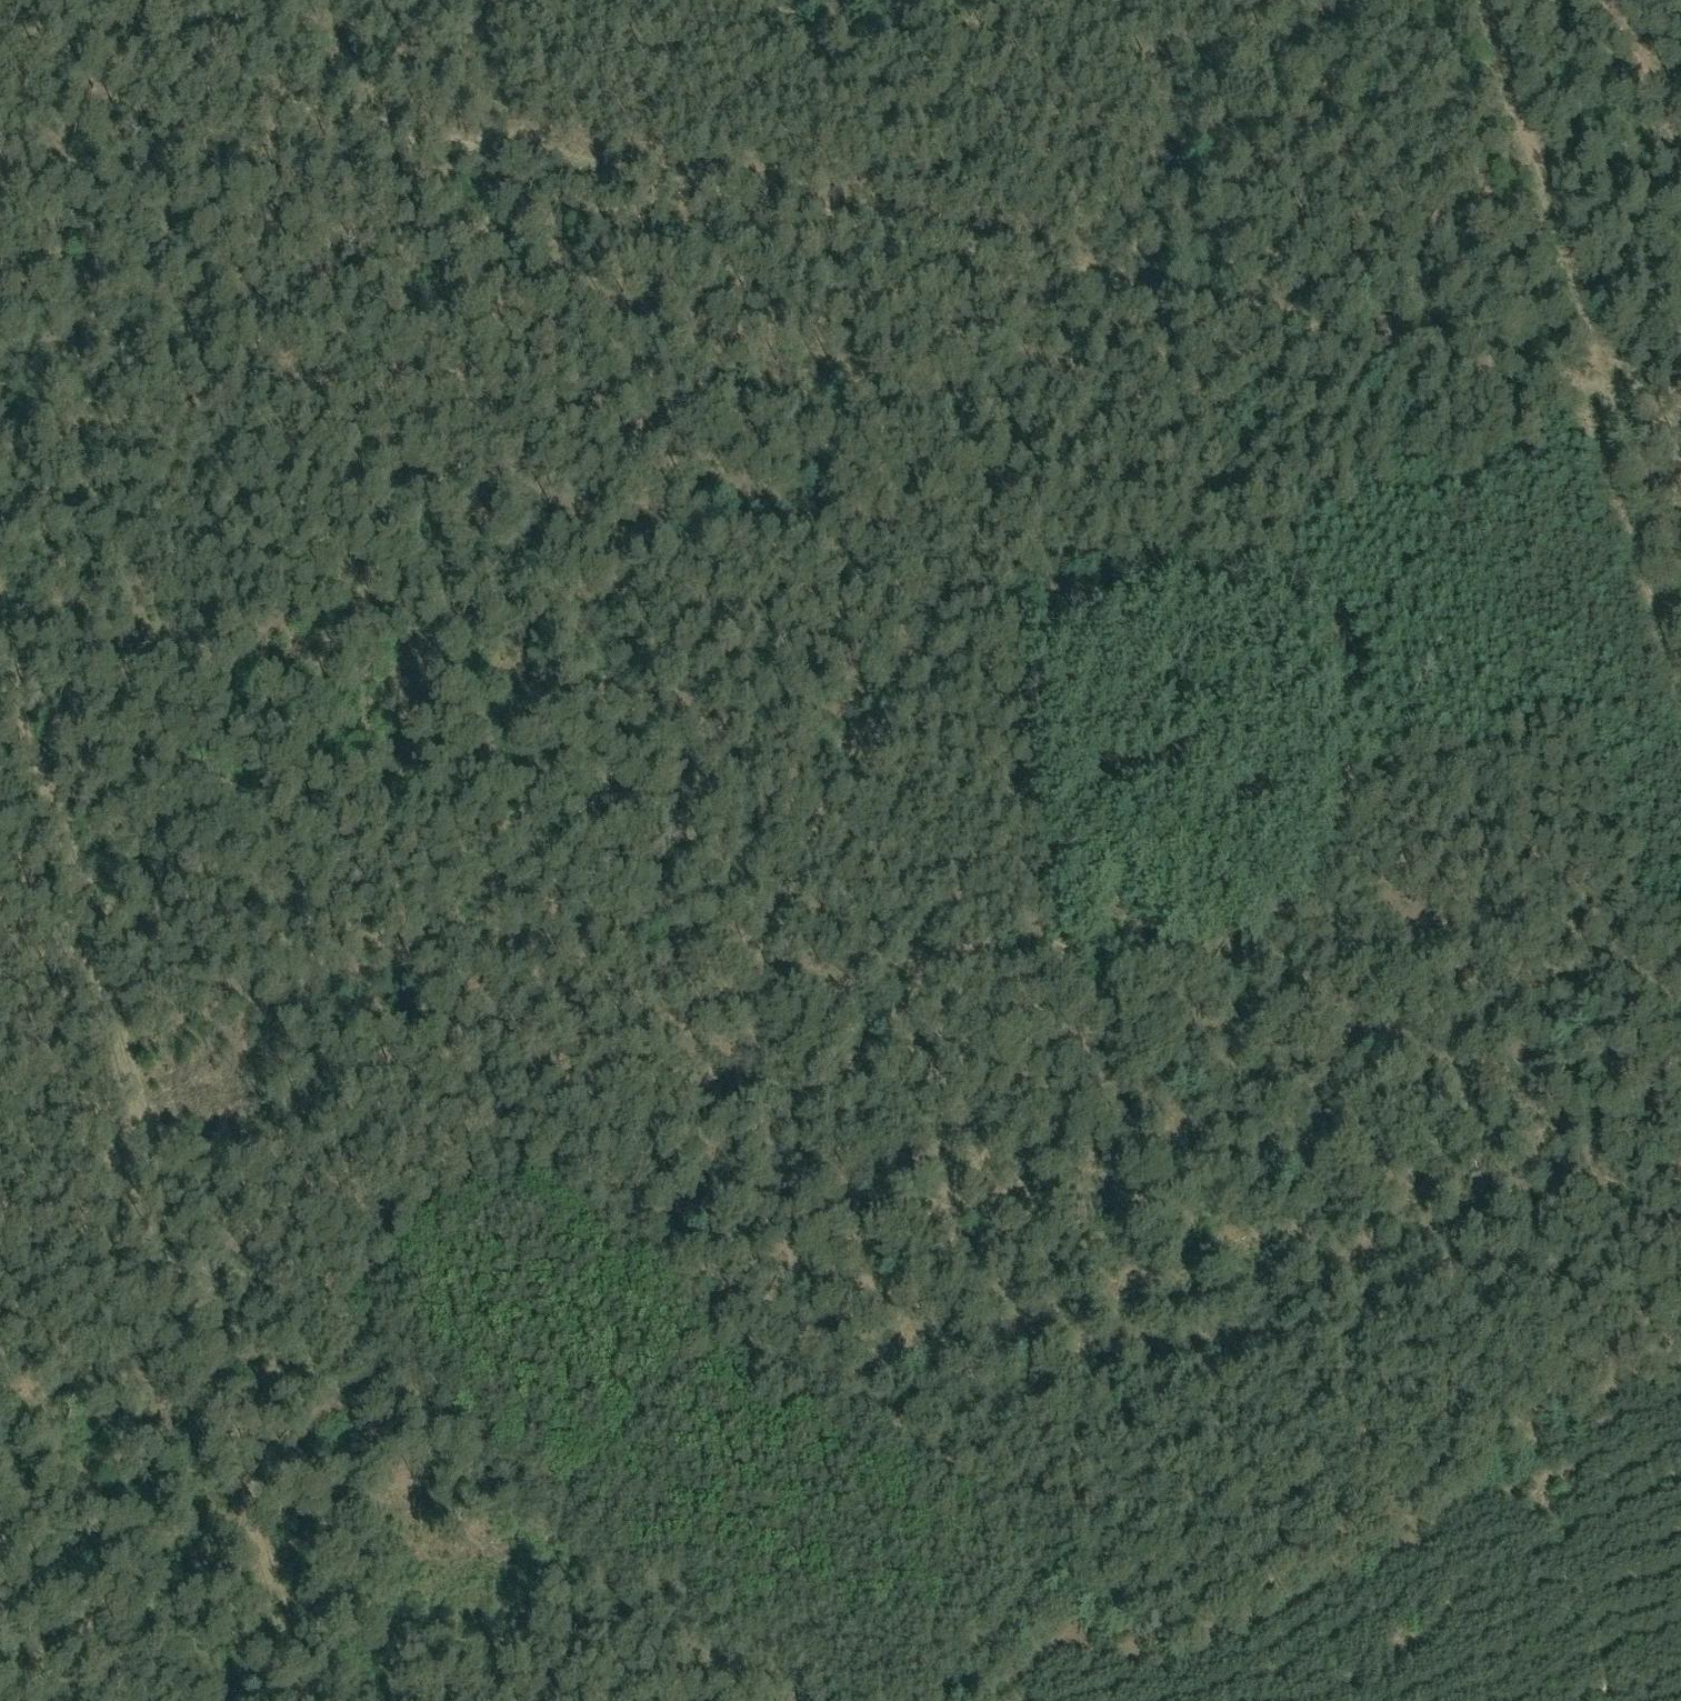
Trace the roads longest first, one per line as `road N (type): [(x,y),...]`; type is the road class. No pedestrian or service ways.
road 1 (track): [(0,36),(1598,383)]
road 2 (track): [(0,631),(299,1700)]
road 3 (track): [(1598,383),(1570,256),(1486,0)]
road 4 (track): [(1680,681),(1605,459),(1598,383)]

